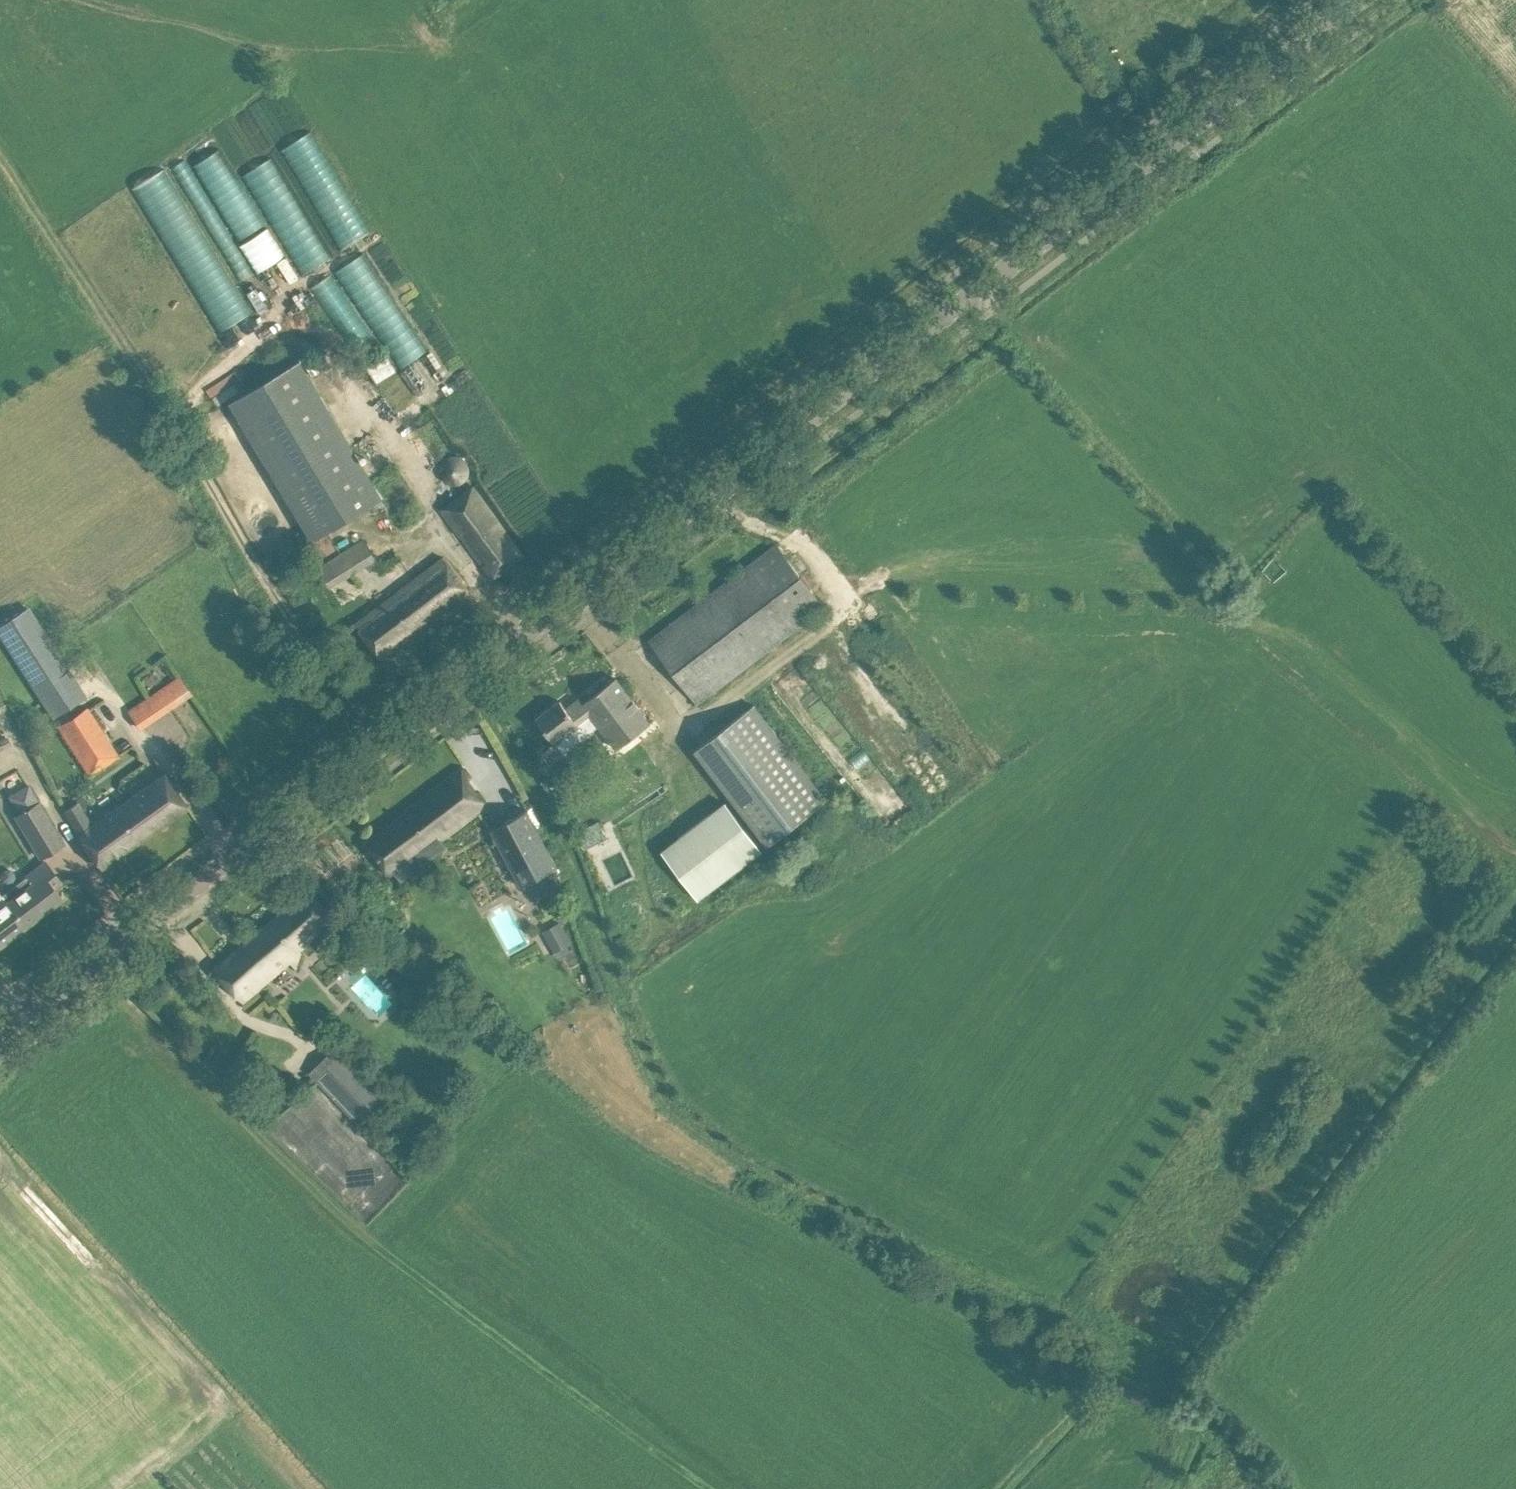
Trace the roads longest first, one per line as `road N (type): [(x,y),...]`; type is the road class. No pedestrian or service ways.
road 1 (tertiary): [(0,1036),(1358,0)]
road 2 (track): [(368,717),(259,568),(179,427),(0,158)]

